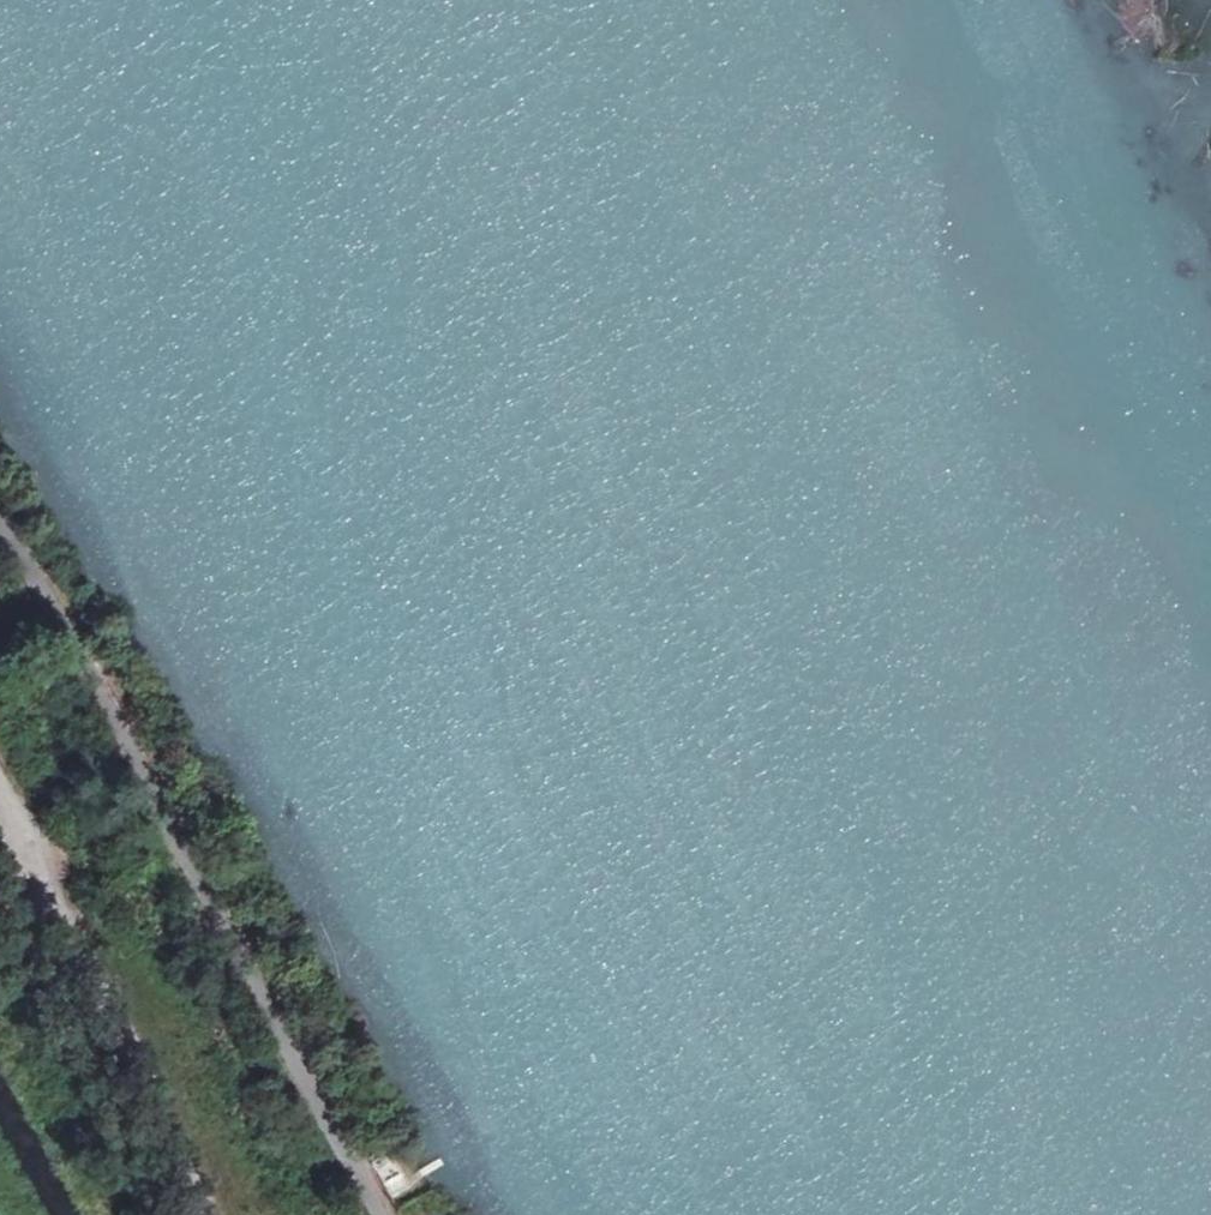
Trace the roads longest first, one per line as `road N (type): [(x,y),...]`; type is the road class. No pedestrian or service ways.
road 1 (track): [(0,769),(94,959),(164,1059),(216,1214)]

